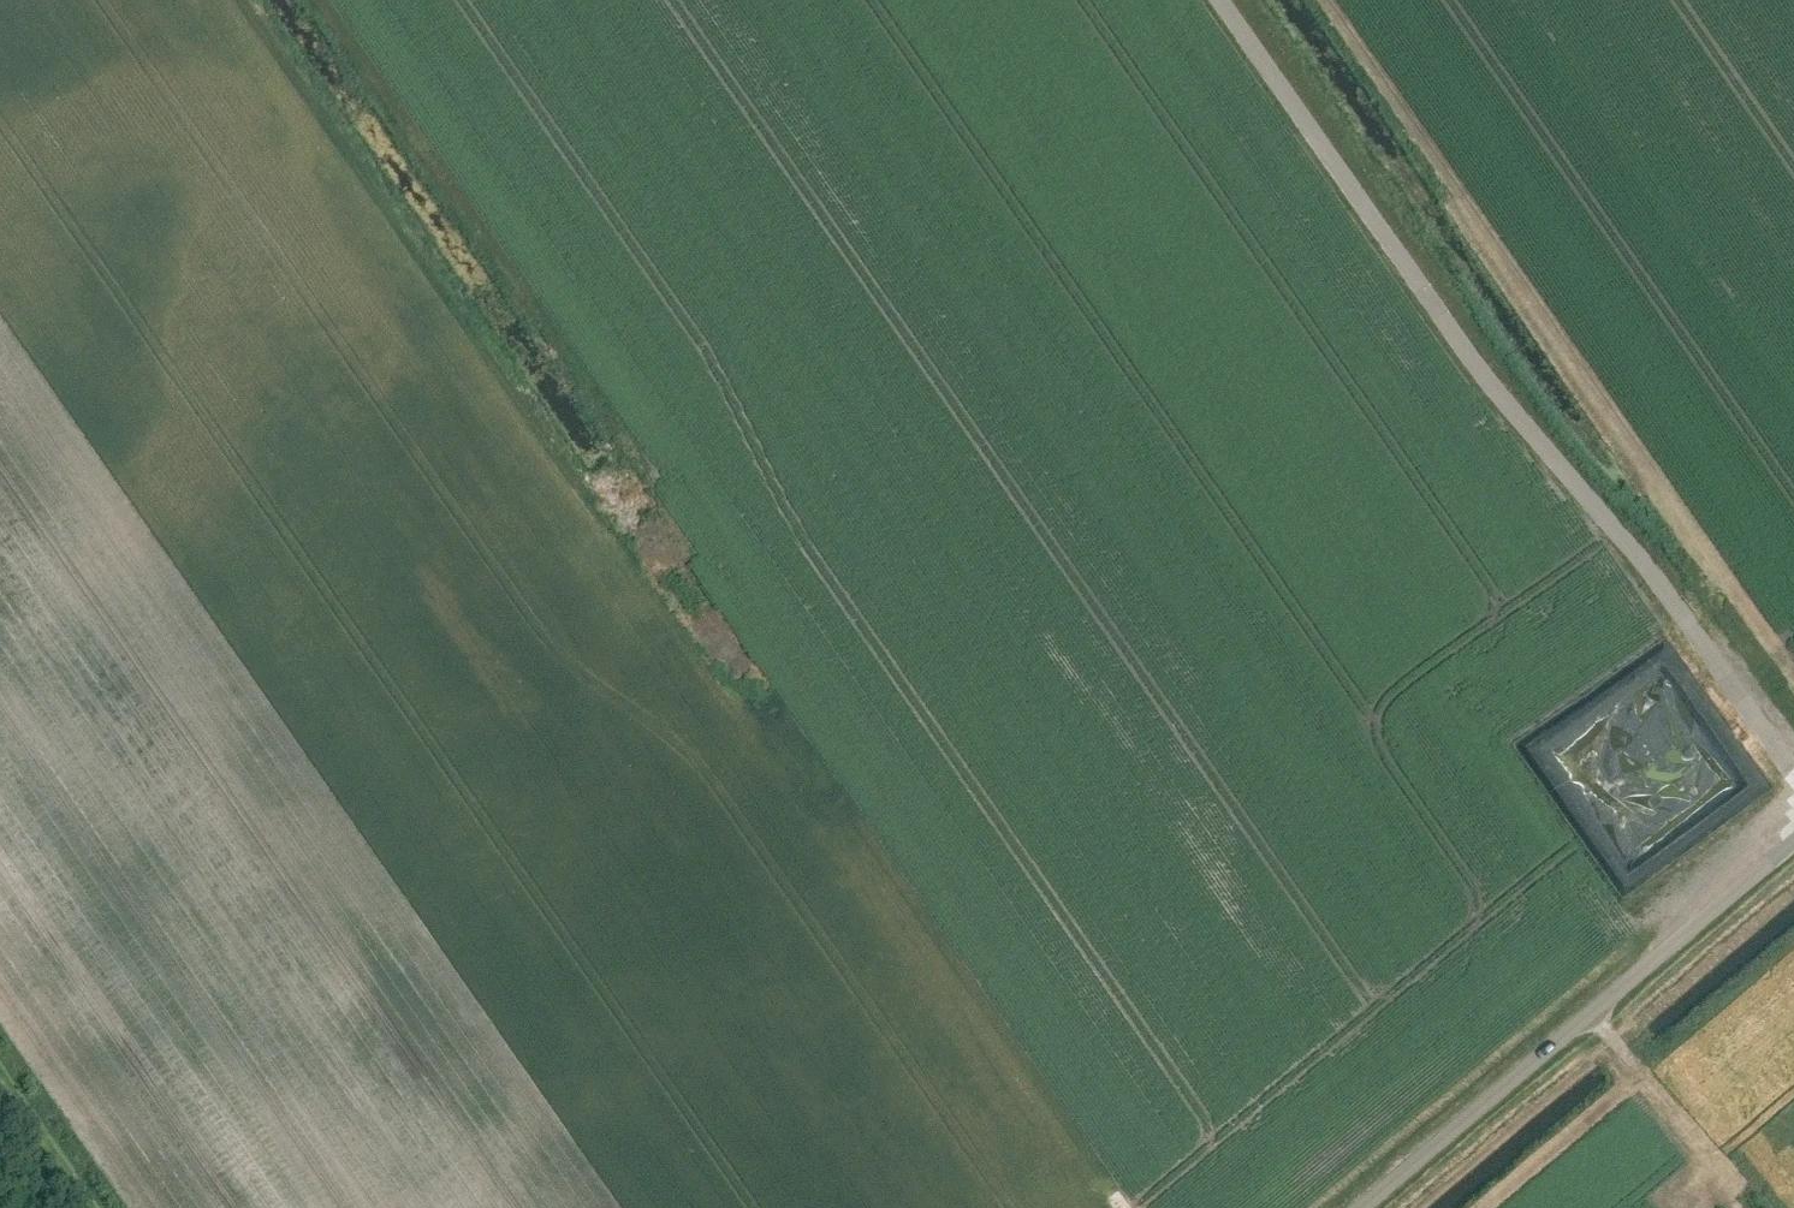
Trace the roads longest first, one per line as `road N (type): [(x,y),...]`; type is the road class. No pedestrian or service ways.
road 1 (unclassified): [(1360,1207),(1793,839)]

